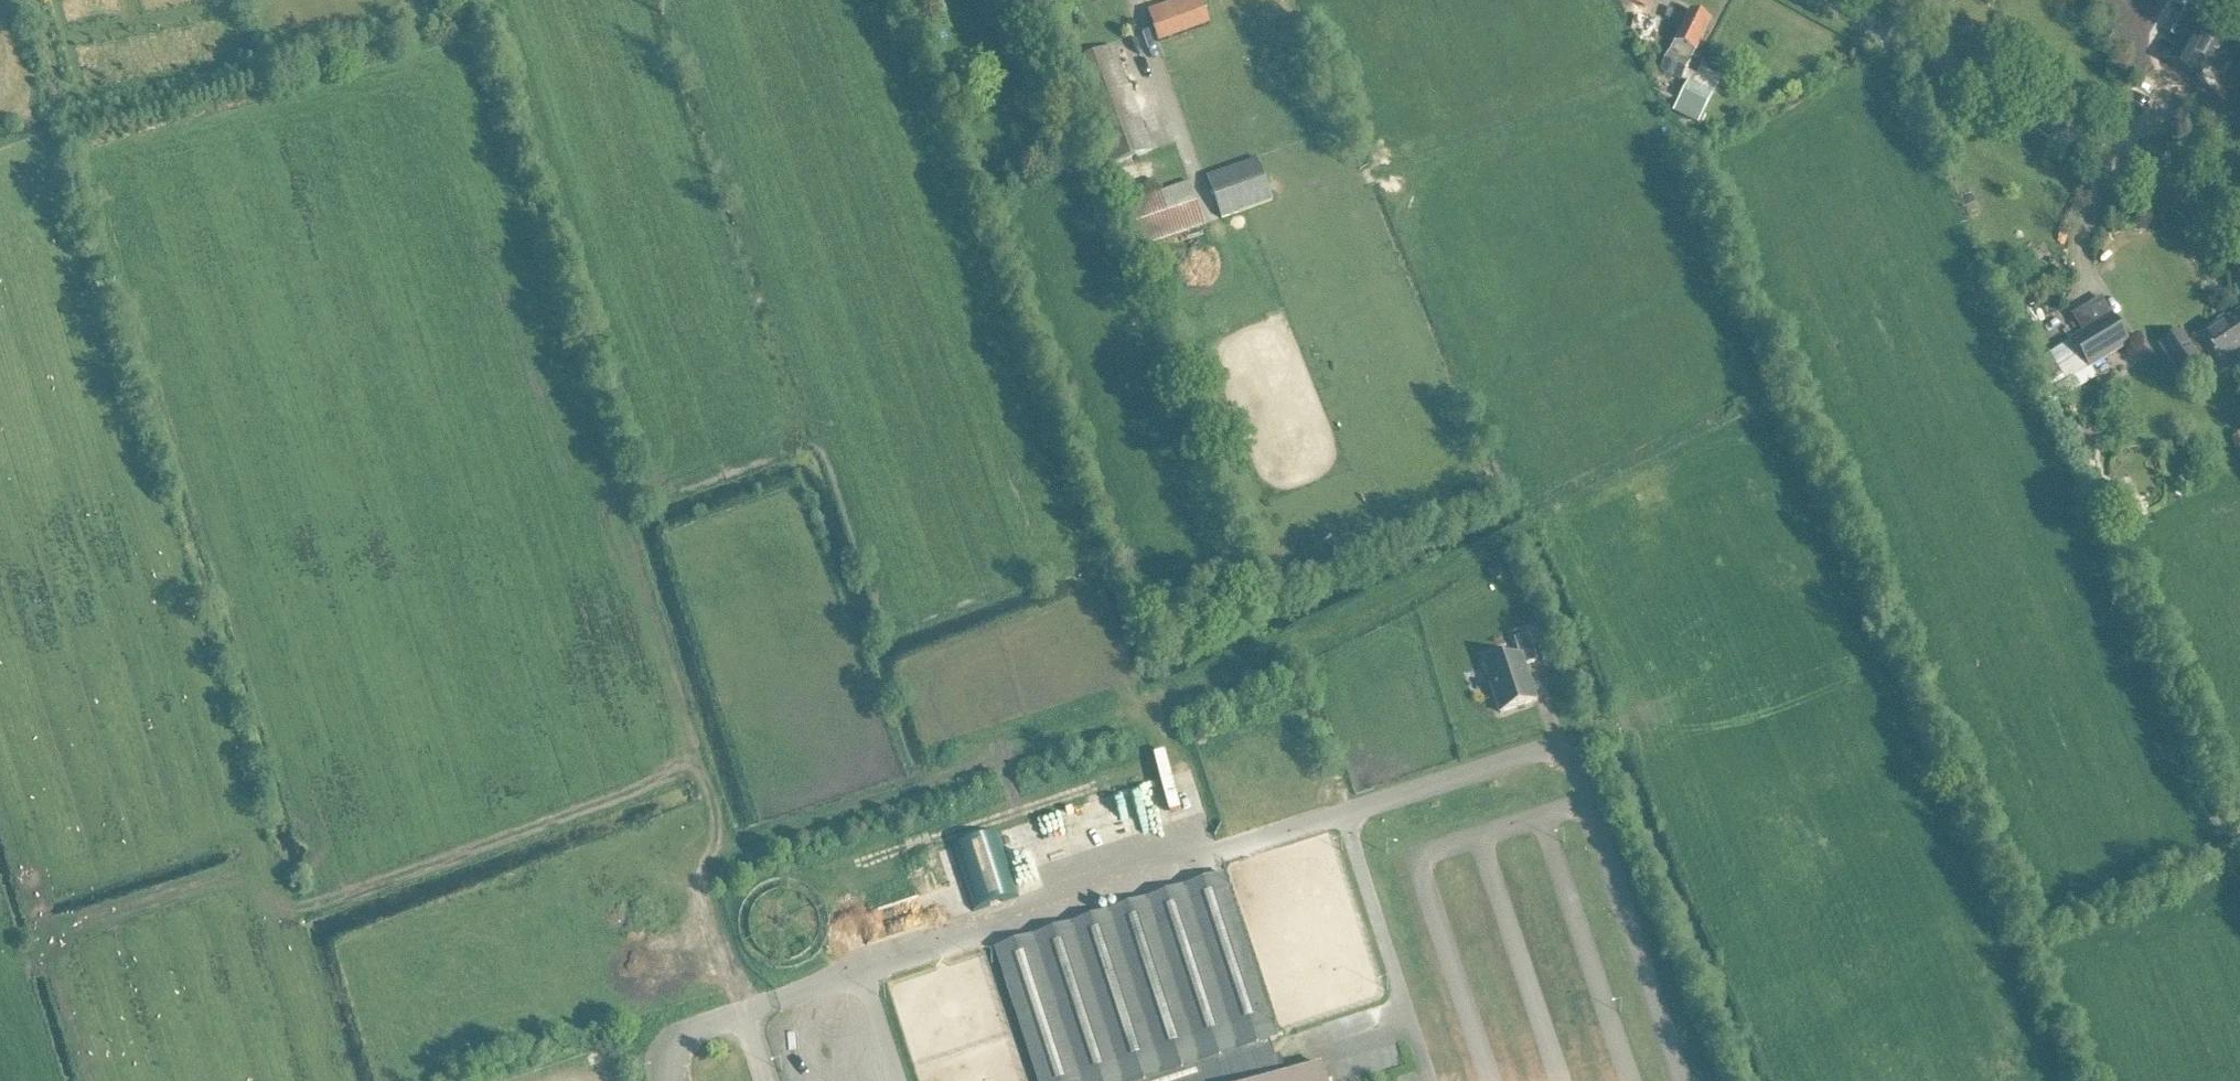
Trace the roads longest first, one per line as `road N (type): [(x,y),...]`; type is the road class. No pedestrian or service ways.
road 1 (unclassified): [(2239,236),(1962,70),(1826,0)]

